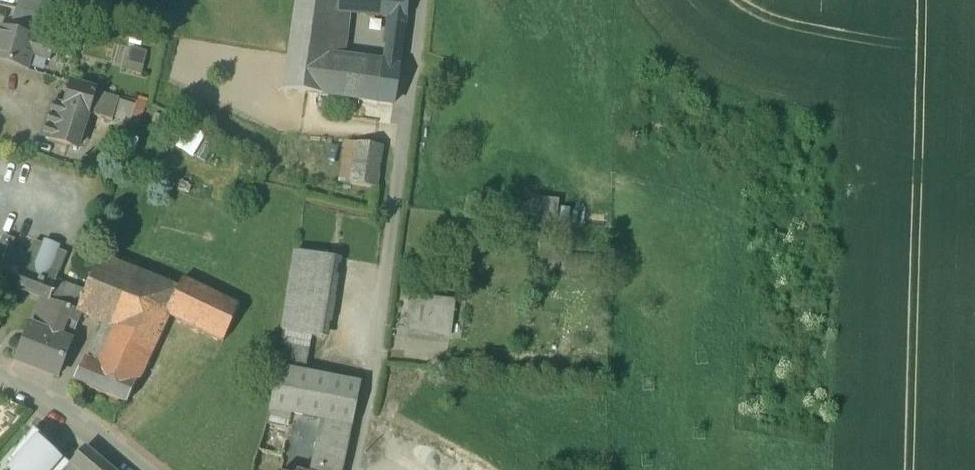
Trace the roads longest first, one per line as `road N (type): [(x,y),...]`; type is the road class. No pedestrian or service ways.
road 1 (residential): [(357,469),(432,0)]
road 2 (residential): [(0,380),(64,414),(138,469)]

